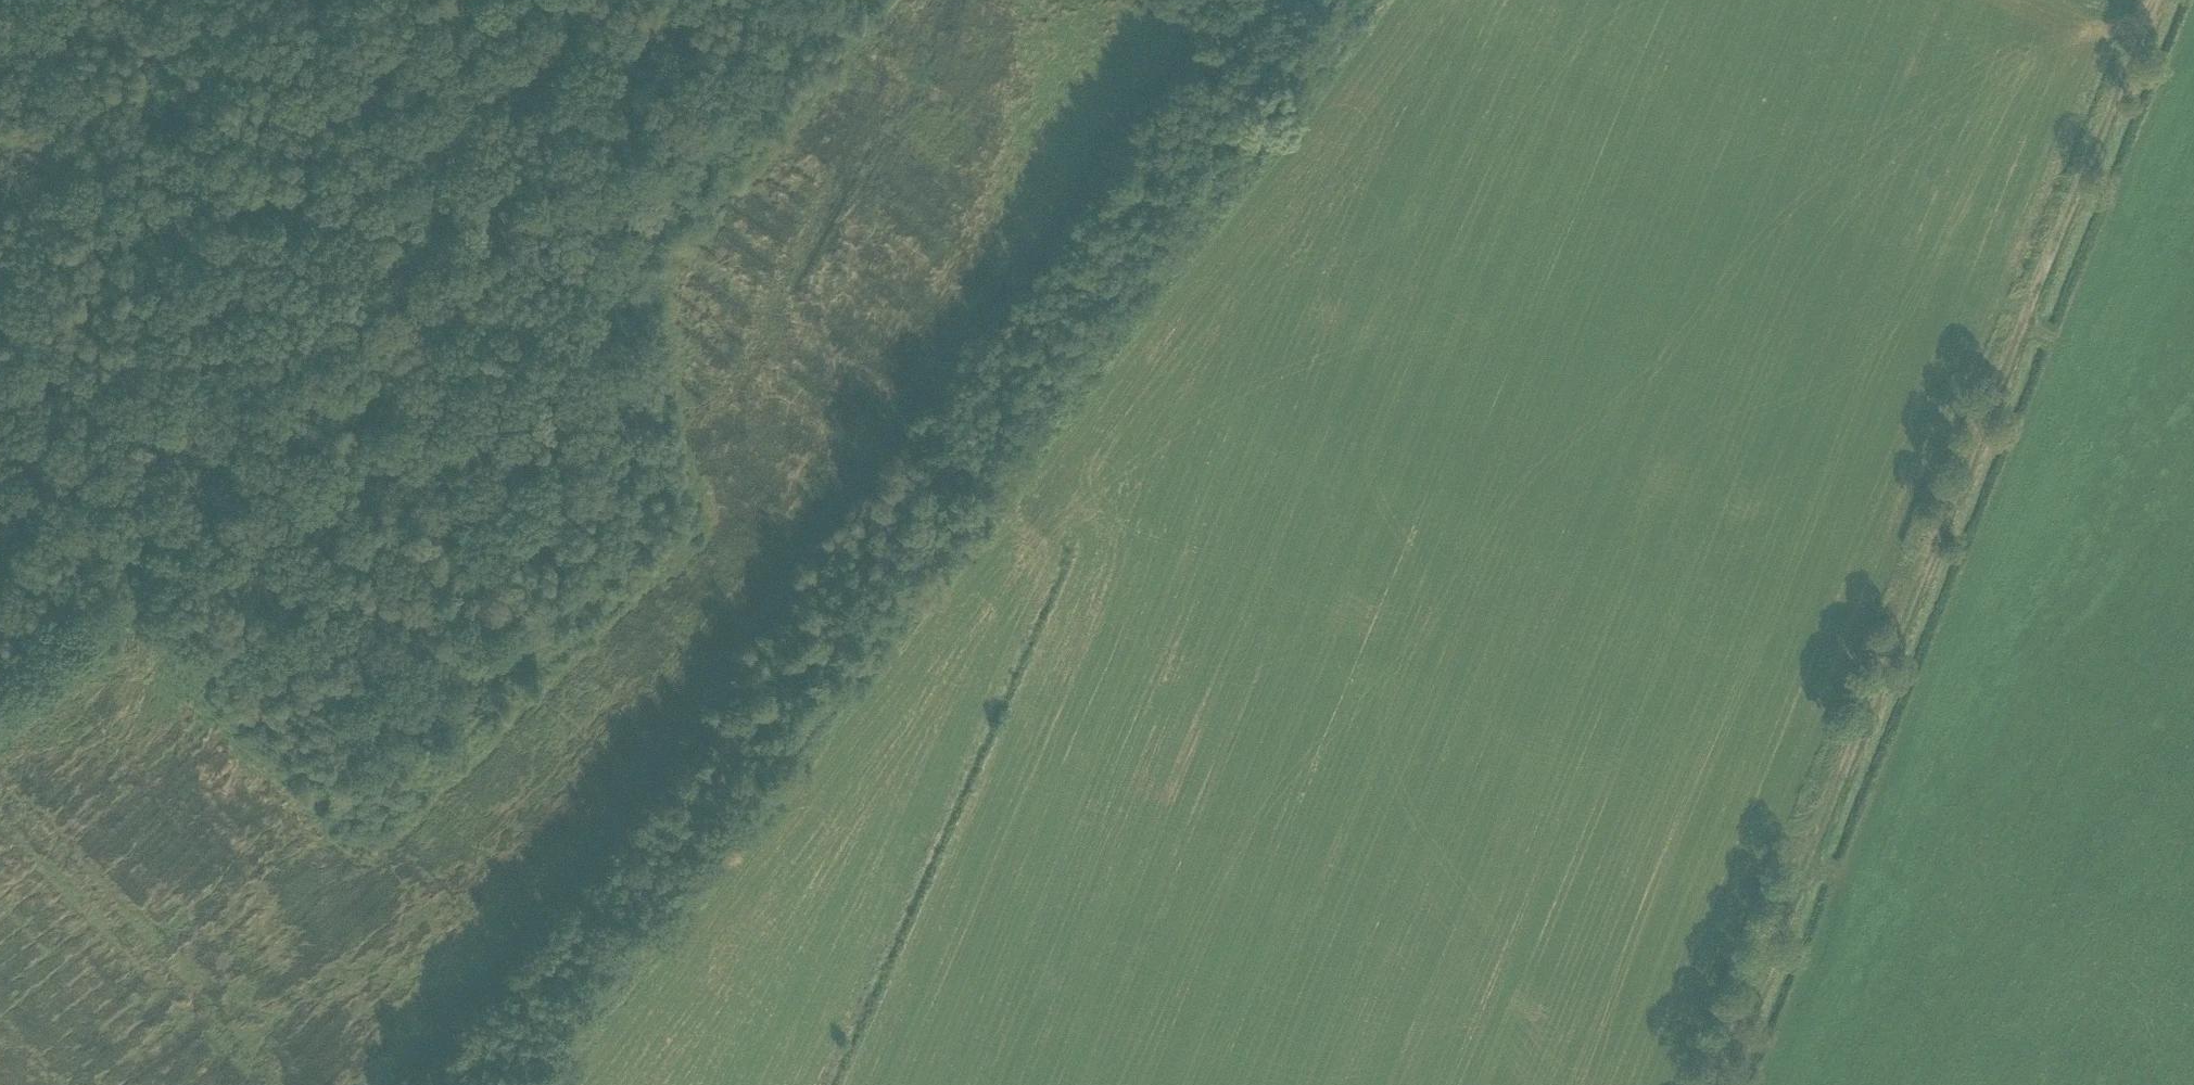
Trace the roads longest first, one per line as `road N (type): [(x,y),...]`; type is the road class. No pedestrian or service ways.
road 1 (track): [(2158,0),(1711,1084)]

